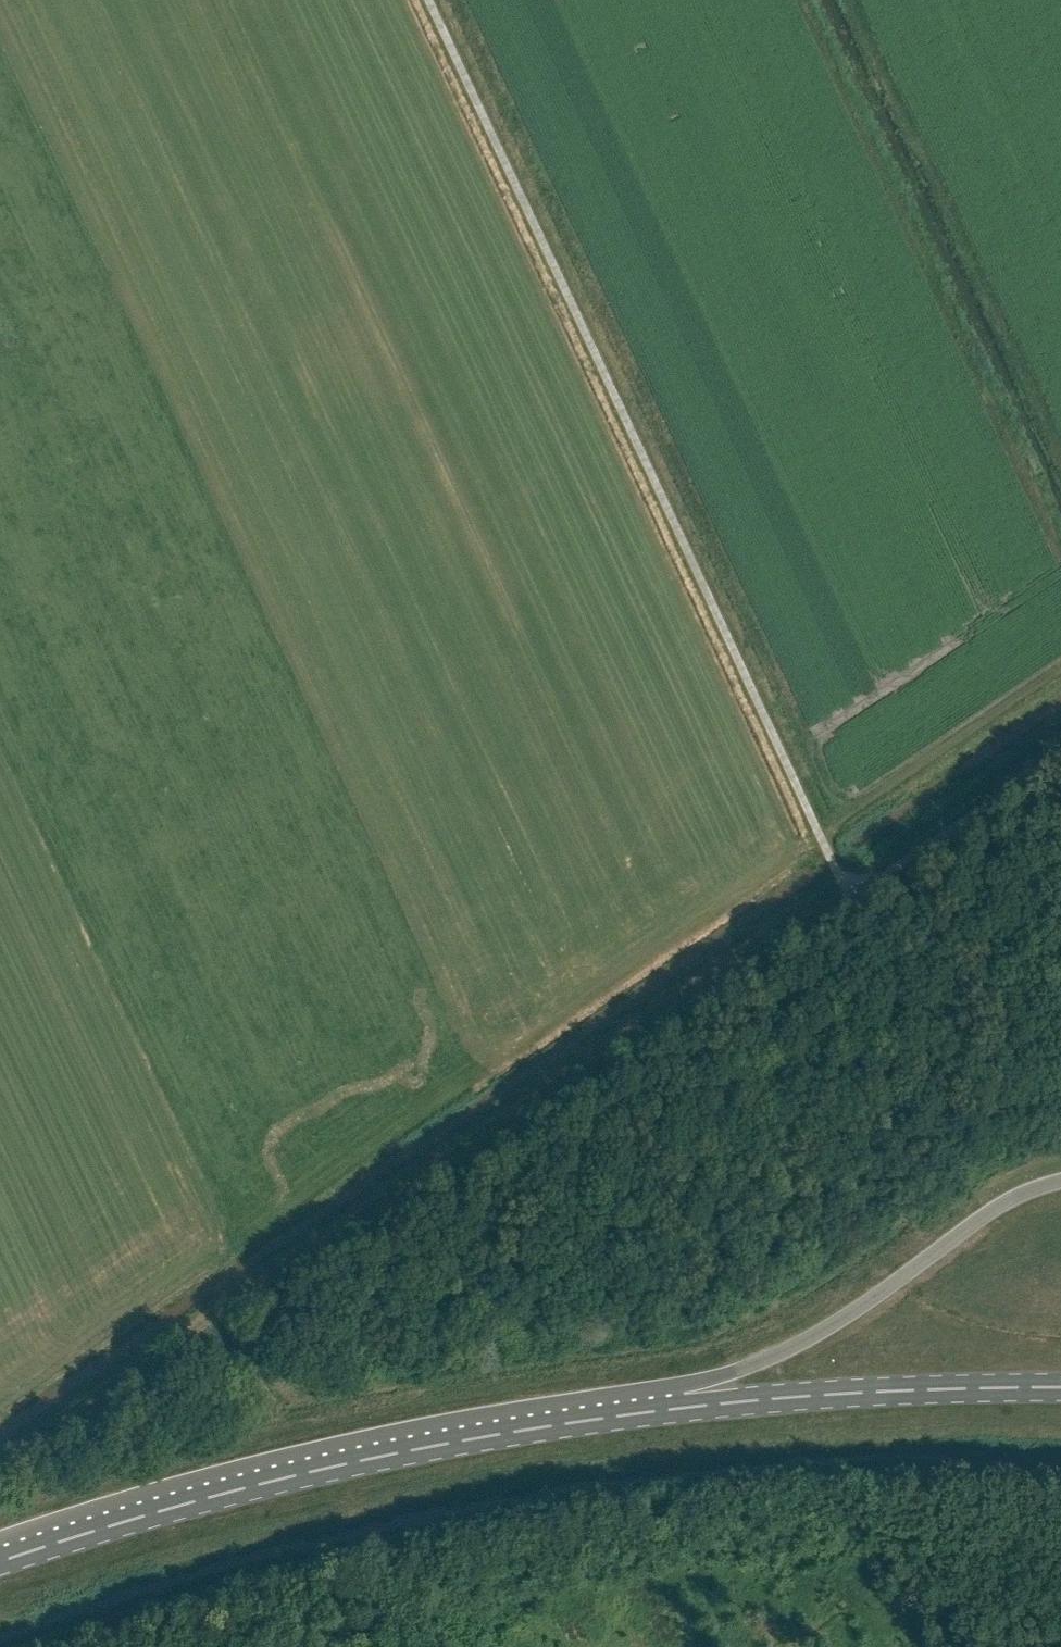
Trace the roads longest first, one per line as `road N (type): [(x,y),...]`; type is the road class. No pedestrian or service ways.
road 1 (primary): [(0,1560),(287,1477),(606,1418)]
road 2 (primary): [(1060,1388),(823,1395),(606,1418)]

